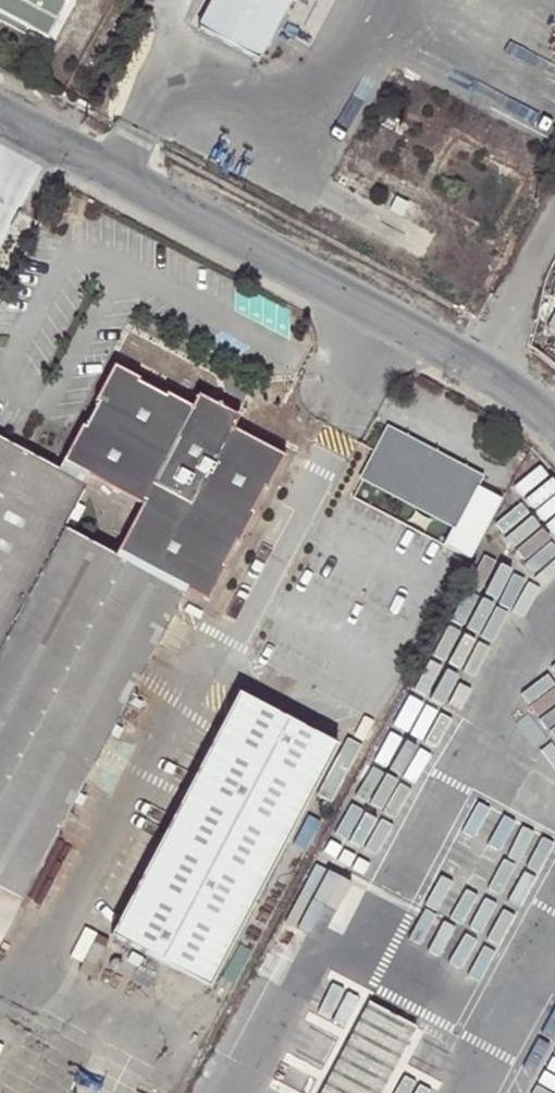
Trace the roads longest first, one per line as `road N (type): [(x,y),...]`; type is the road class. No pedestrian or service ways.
road 1 (unclassified): [(0,112),(455,353),(554,426)]

